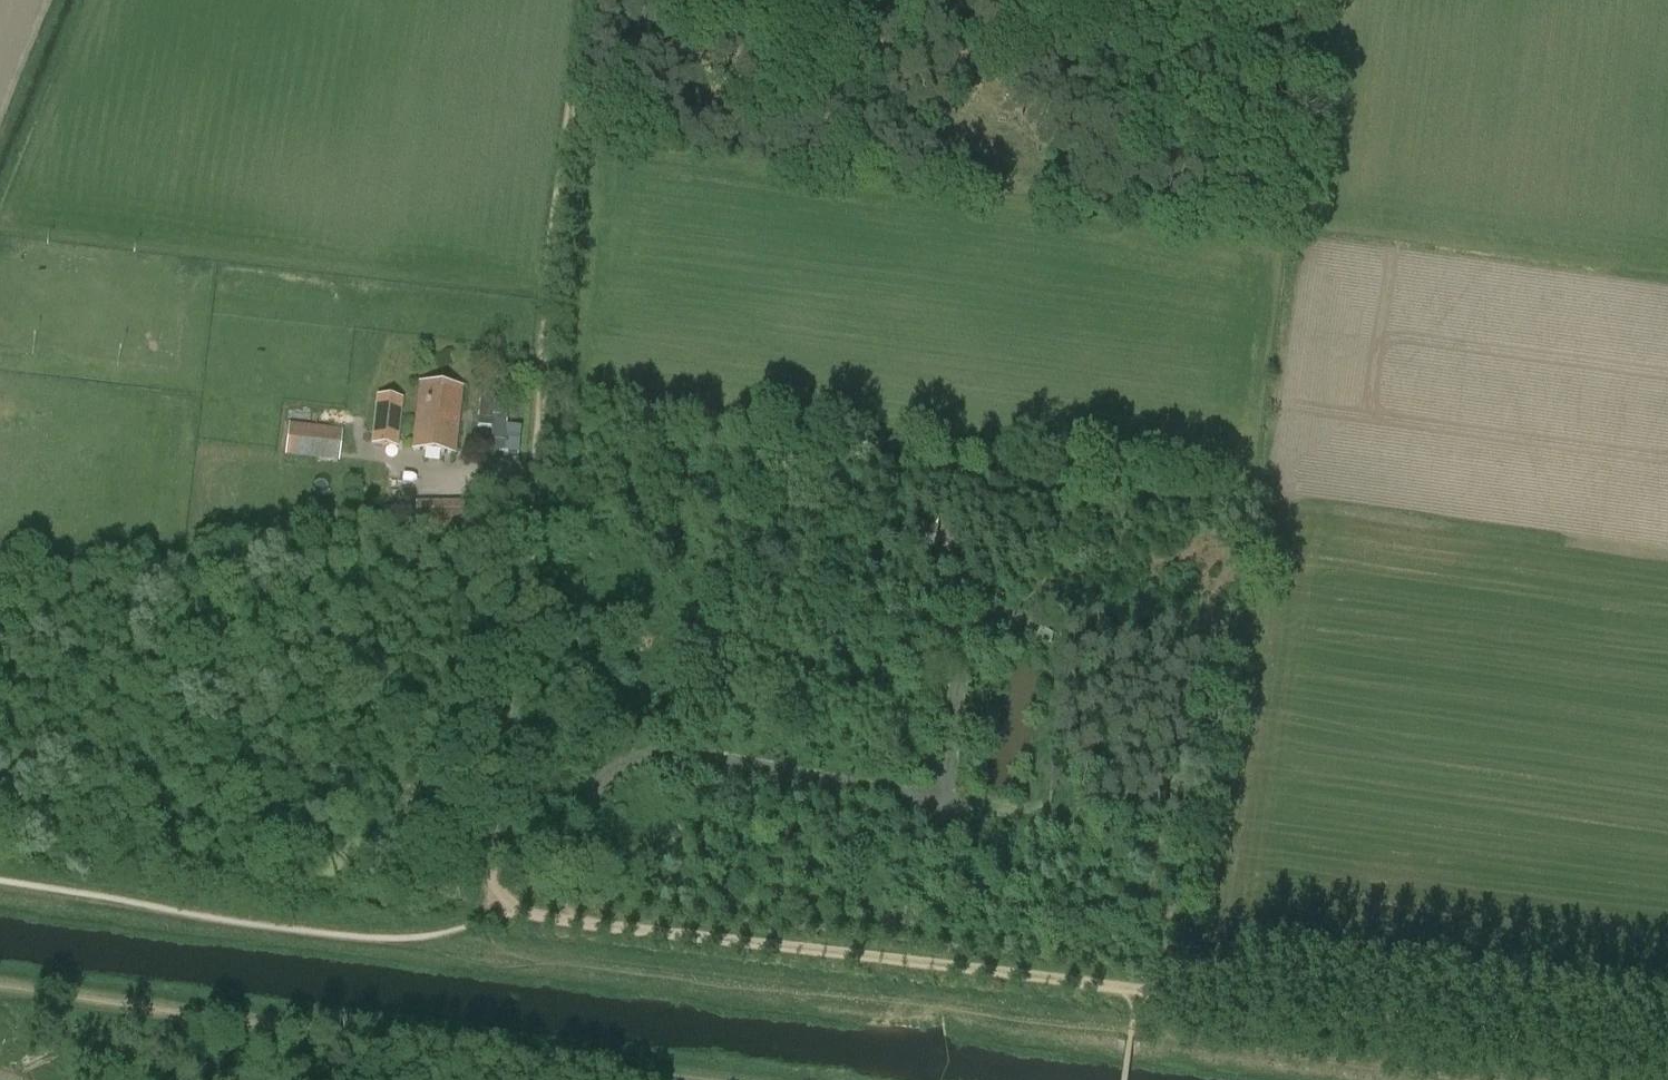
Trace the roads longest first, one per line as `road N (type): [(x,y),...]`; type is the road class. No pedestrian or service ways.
road 1 (track): [(516,912),(494,895),(491,876),(592,0)]
road 2 (track): [(1138,988),(516,912)]
road 3 (track): [(1667,1060),(1138,988)]

